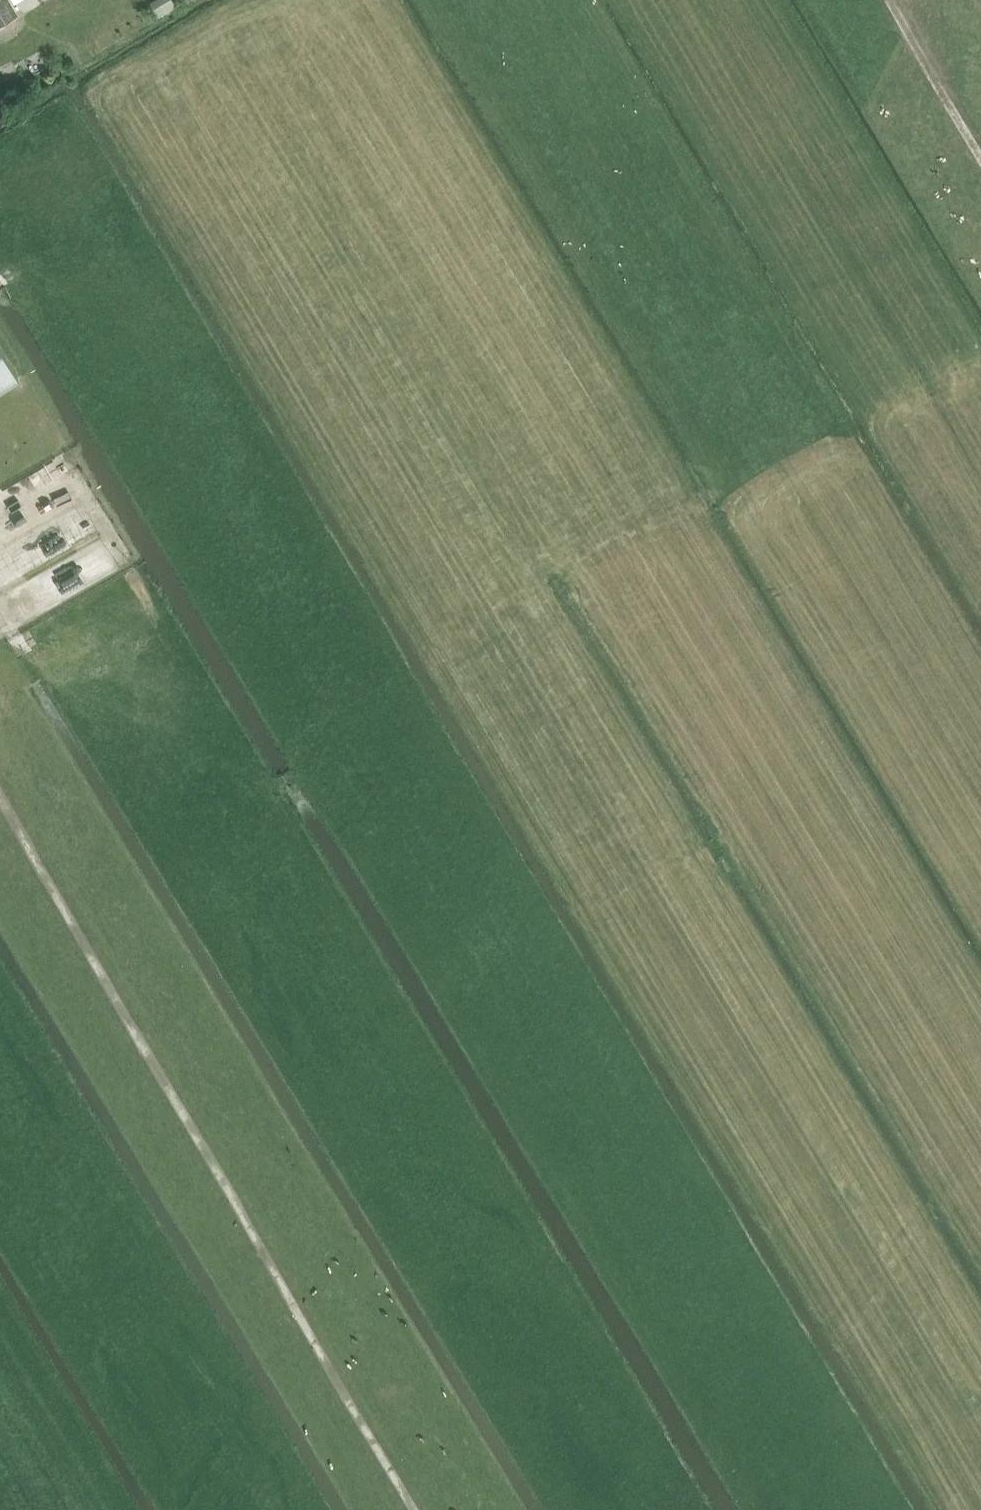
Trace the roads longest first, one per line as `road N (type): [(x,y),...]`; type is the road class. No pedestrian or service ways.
road 1 (track): [(412,1509),(0,793)]
road 2 (track): [(980,147),(894,0)]

